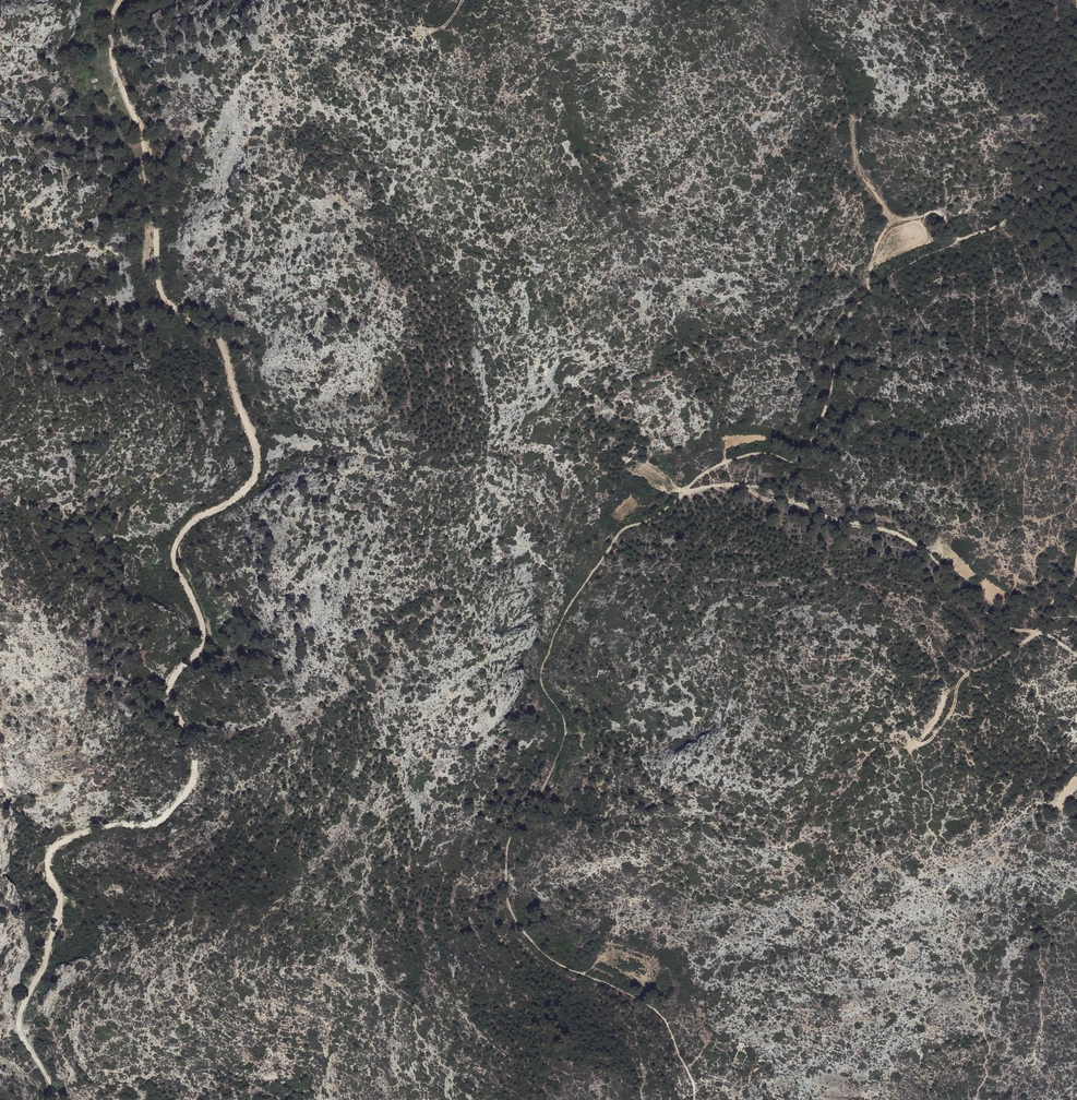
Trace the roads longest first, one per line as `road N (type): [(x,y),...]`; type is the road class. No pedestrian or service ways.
road 1 (track): [(59,1099),(17,1021),(44,967),(60,906),(47,859),(79,833),(154,826),(194,785),(192,737),(171,709),(168,688),(203,645),(203,632),(173,556),(193,523),(254,479),(256,448),(237,396)]
road 2 (track): [(121,0),(109,41),(152,174),(161,292),(221,340),(237,396)]

